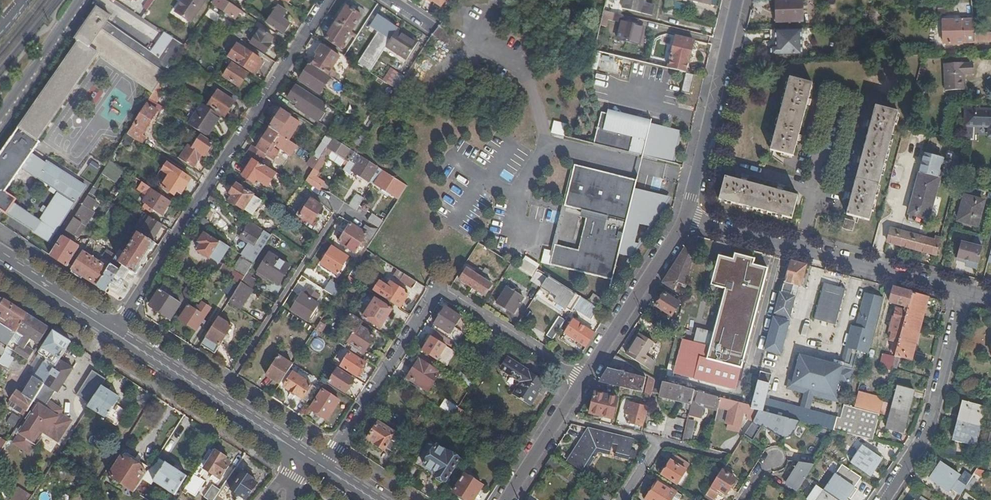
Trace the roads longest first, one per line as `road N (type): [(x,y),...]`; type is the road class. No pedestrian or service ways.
road 1 (residential): [(327,0),(114,334)]
road 2 (residential): [(584,376),(437,289),(324,468)]
road 3 (residential): [(961,296),(687,215)]
road 4 (tertiary): [(303,454),(114,334)]
road 5 (residential): [(687,215),(739,0)]
road 6 (residential): [(882,499),(925,432),(961,296)]
road 7 (residential): [(584,376),(687,215)]
road 8 (unclassified): [(0,112),(79,0)]
road 9 (tertiary): [(114,334),(0,261)]

